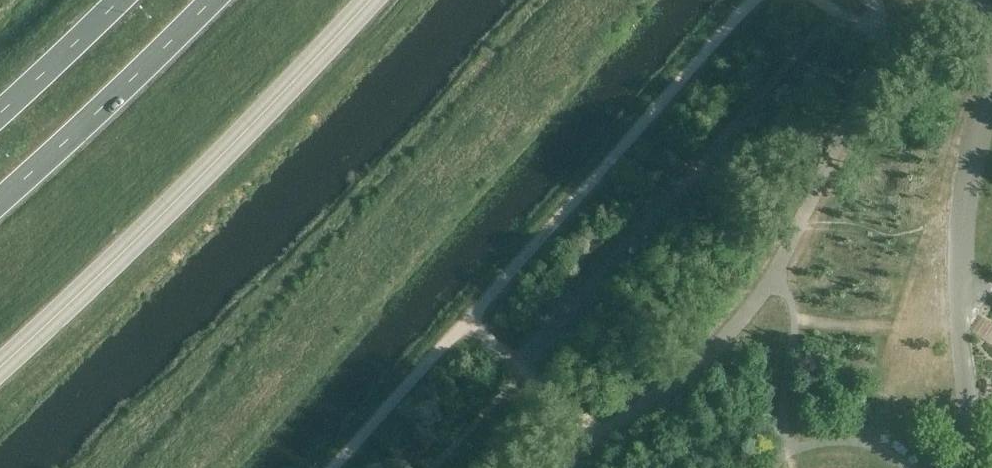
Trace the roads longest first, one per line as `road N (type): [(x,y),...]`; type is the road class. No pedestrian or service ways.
road 1 (trunk): [(0,206),(218,0)]
road 2 (trunk): [(103,0),(0,102)]

